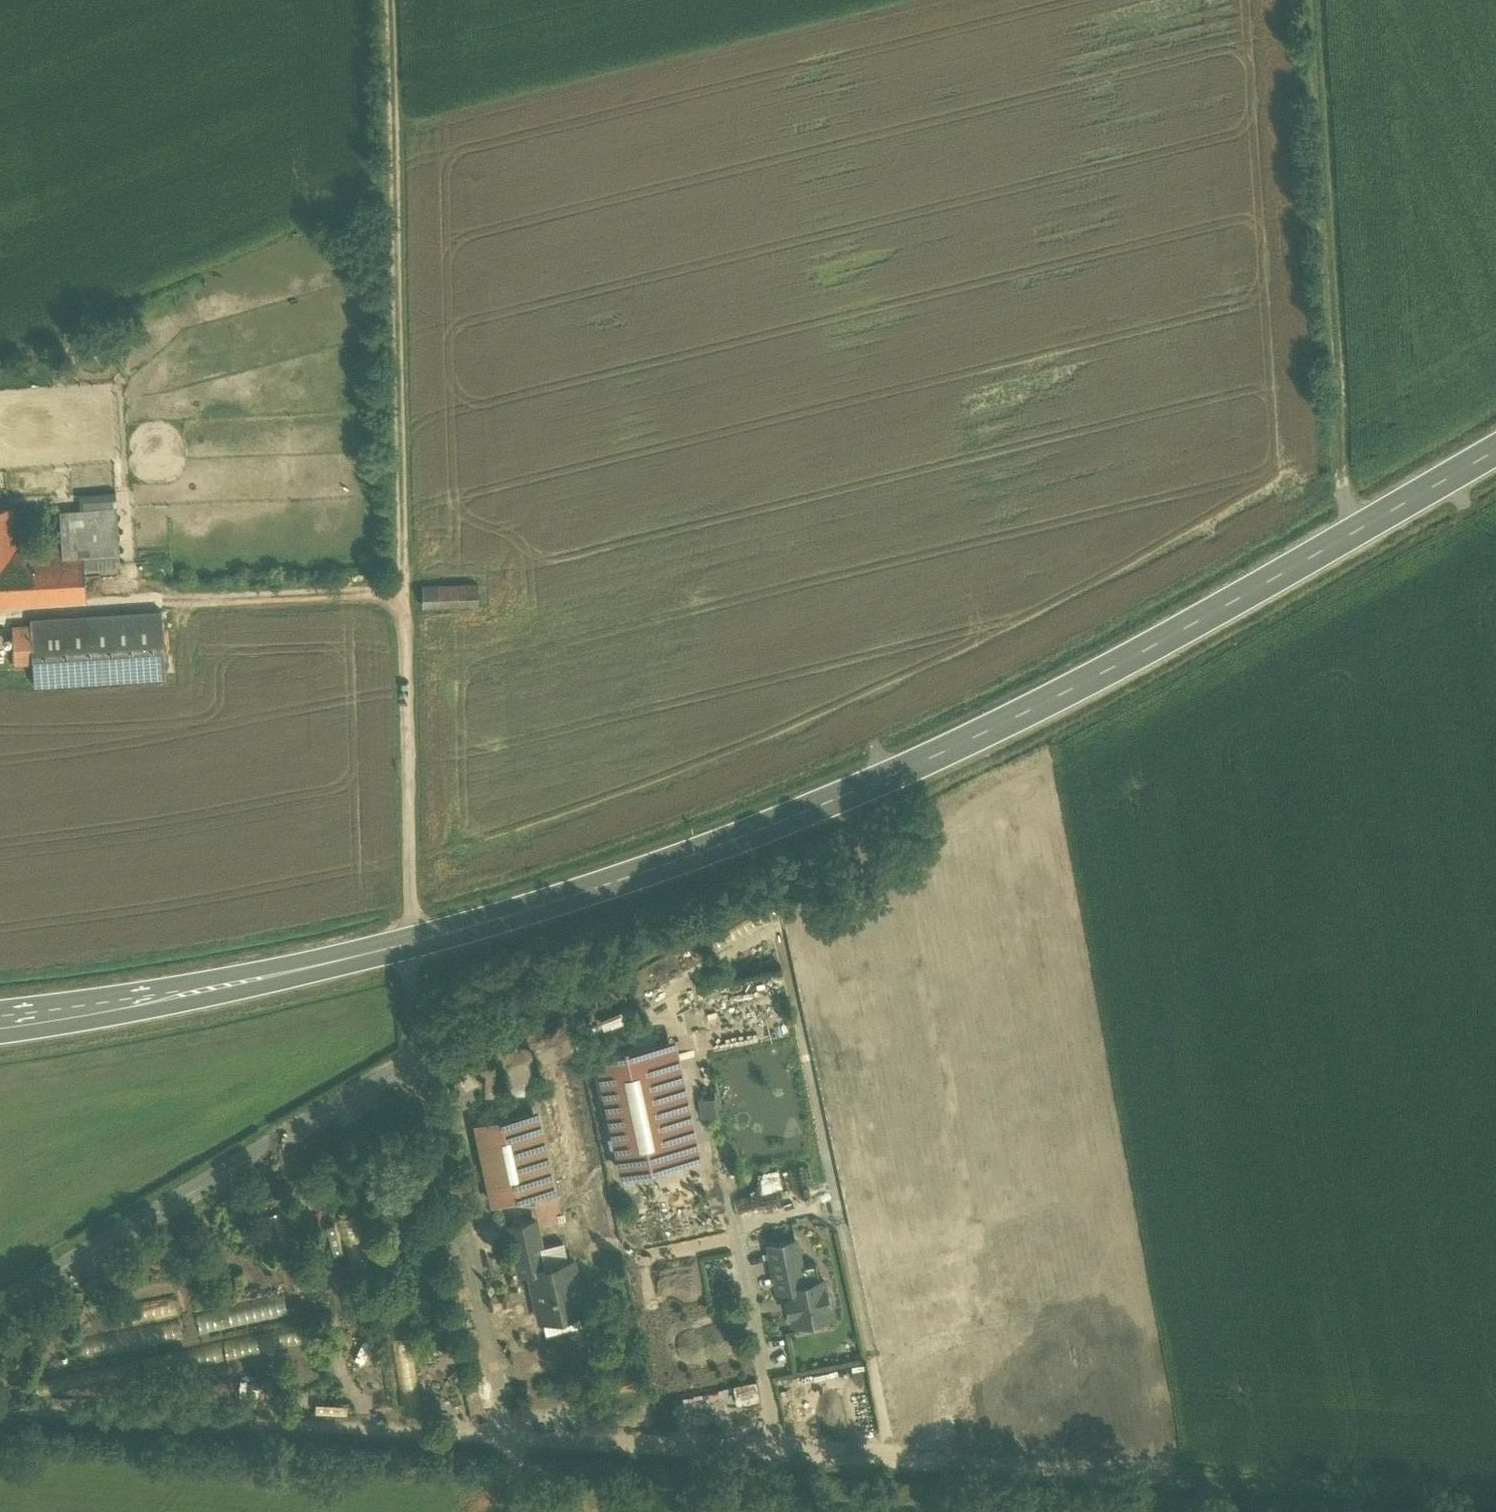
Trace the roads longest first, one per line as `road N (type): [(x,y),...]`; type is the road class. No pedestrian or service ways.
road 1 (track): [(1495,1498),(459,1460),(0,1406)]
road 2 (secondary): [(410,943),(840,795),(1142,651),(1495,449)]
road 3 (track): [(389,0),(410,943)]
road 4 (unclassified): [(0,1305),(414,1063),(426,1039),(410,943)]
road 5 (secondary): [(0,1019),(112,1006),(410,943)]
road 6 (track): [(401,595),(0,611)]

